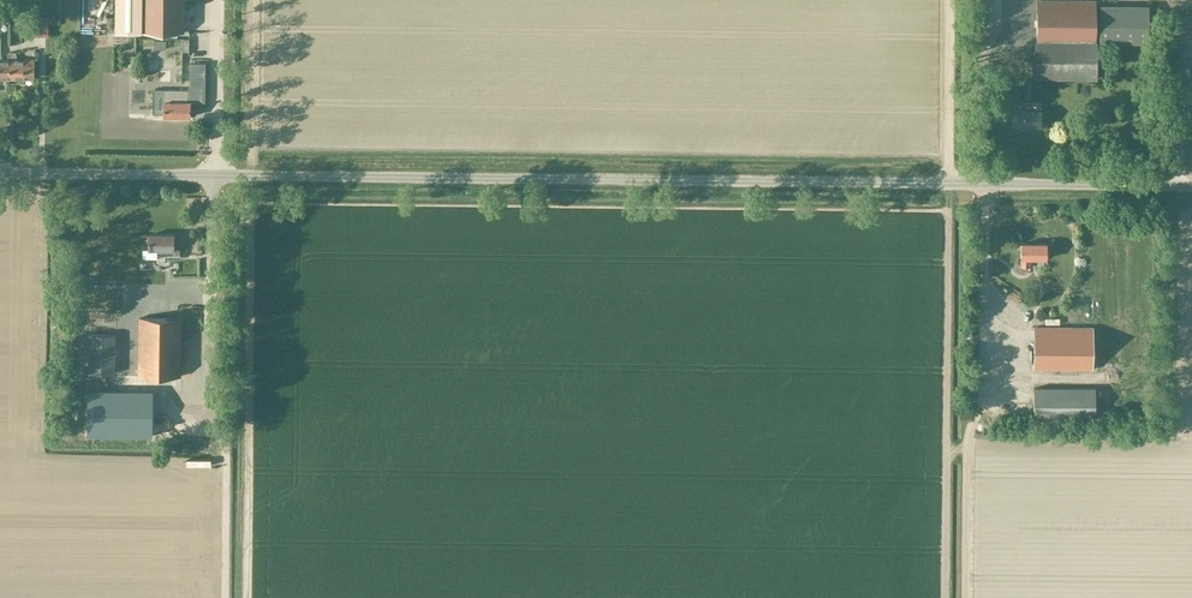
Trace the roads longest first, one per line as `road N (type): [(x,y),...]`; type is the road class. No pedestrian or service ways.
road 1 (unclassified): [(1191,186),(0,173)]
road 2 (track): [(948,184),(949,0)]

